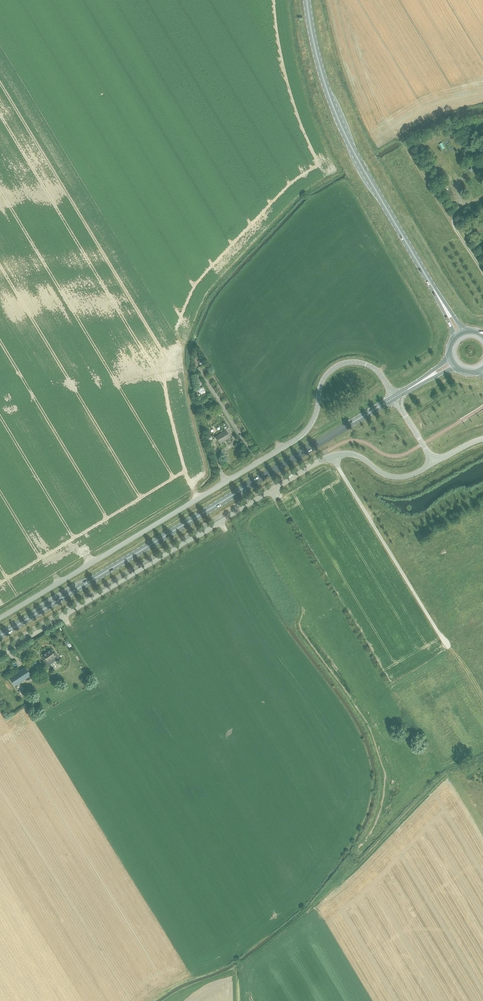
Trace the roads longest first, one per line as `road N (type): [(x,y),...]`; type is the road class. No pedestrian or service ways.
road 1 (unclassified): [(0,618),(302,435),(322,380),(337,366),(372,367),(394,398)]
road 2 (unclassified): [(0,654),(331,455),(353,454),(395,477),(434,463)]
road 3 (primary): [(0,636),(394,398)]
road 4 (secondary): [(441,302),(337,116),(308,0)]

